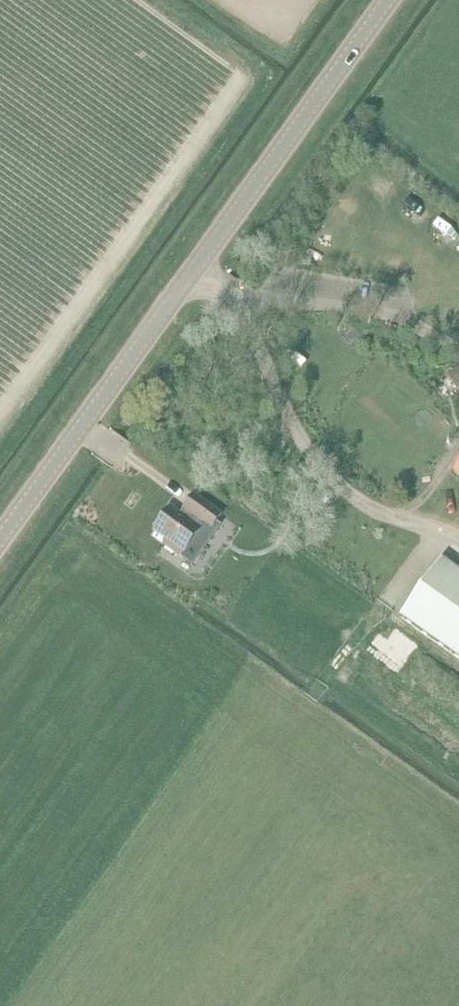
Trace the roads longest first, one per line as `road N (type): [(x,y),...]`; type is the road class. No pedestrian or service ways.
road 1 (unclassified): [(0,539),(388,0)]

